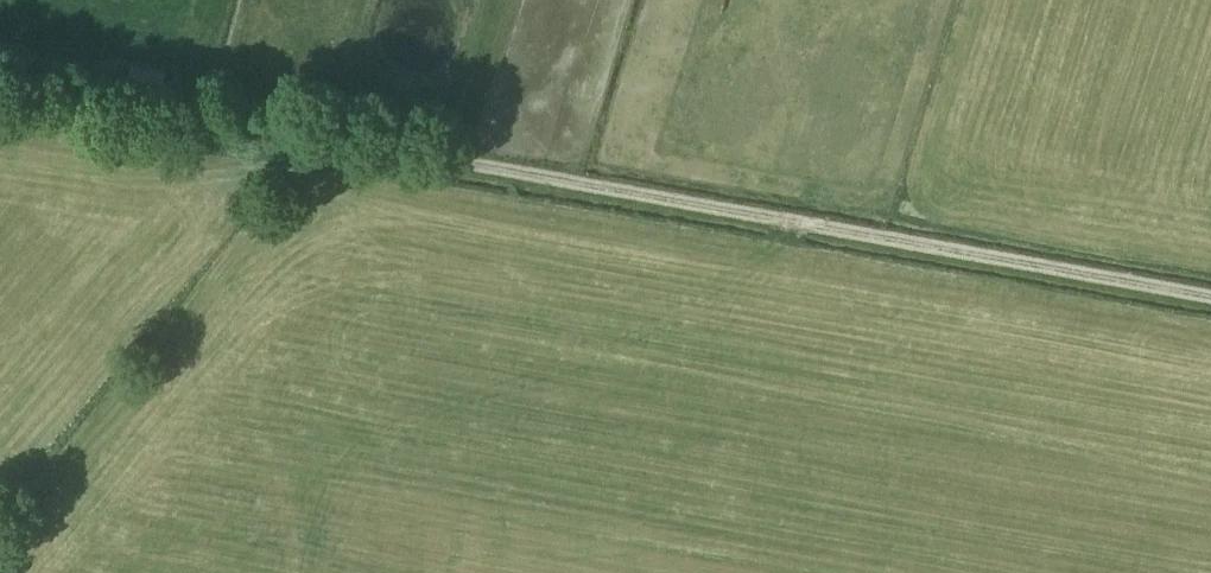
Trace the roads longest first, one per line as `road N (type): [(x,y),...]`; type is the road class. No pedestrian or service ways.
road 1 (track): [(351,144),(1210,299)]

